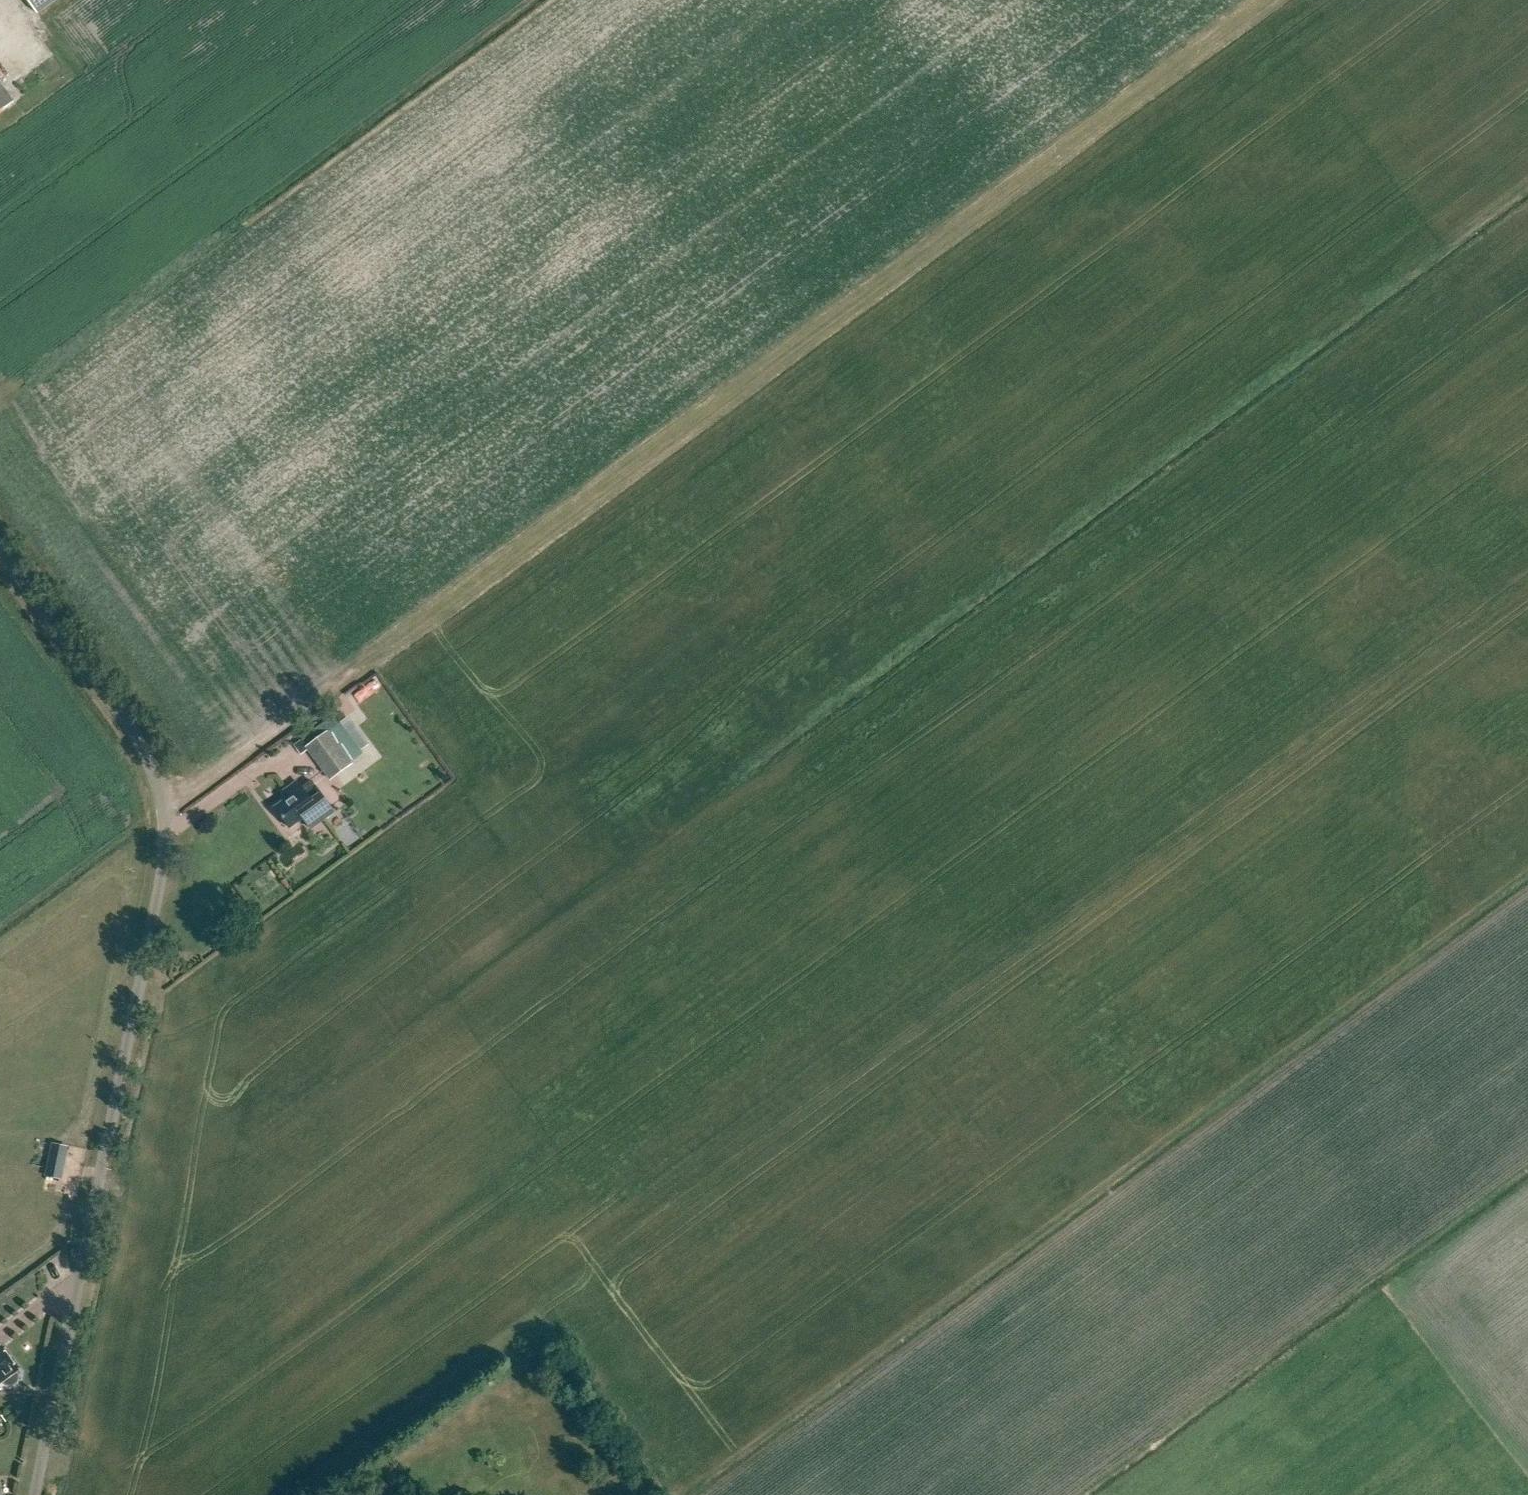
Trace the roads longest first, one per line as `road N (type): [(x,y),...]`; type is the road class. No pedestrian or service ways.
road 1 (unclassified): [(39,1494),(159,954),(169,815),(143,727),(0,544)]

